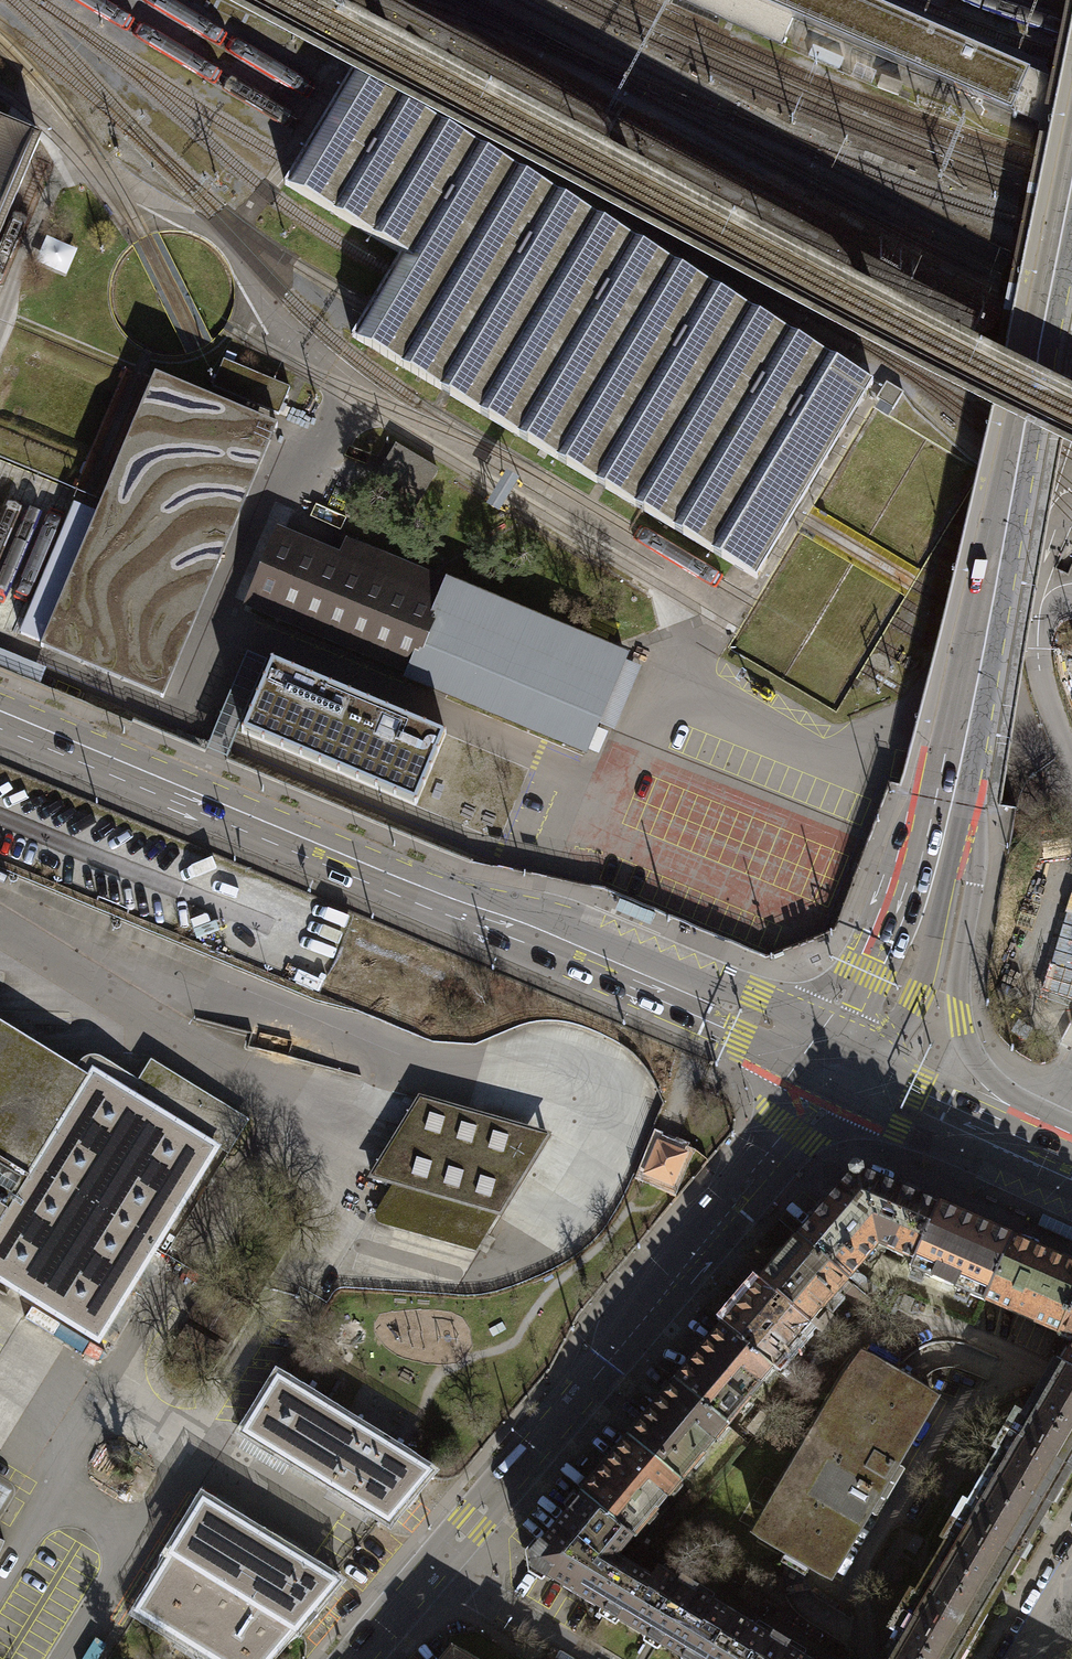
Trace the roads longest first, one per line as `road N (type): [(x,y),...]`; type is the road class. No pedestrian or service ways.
road 1 (tertiary): [(0,714),(841,1068)]
road 2 (tertiary): [(1071,187),(944,819)]
road 3 (tertiary): [(841,1068),(435,1566)]
road 4 (tertiary): [(1026,1152),(958,1016),(974,884),(944,819)]
road 5 (tertiary): [(944,819),(874,1020),(841,1068)]
road 6 (tertiary): [(841,1068),(1026,1152)]
road 7 (residential): [(435,1566),(586,1658)]
road 8 (tertiary): [(435,1566),(357,1658)]

